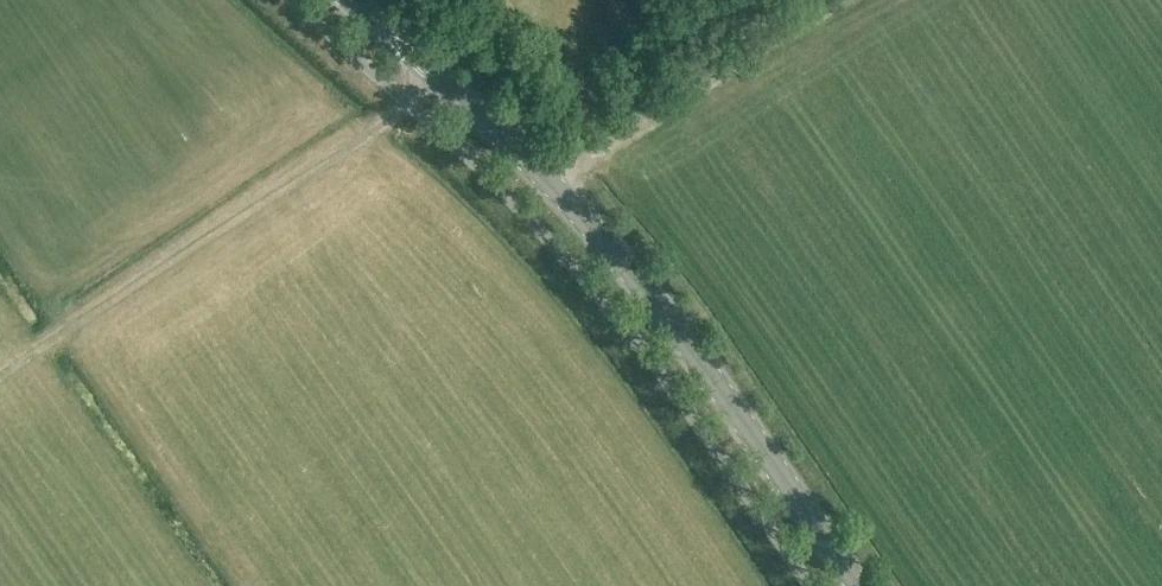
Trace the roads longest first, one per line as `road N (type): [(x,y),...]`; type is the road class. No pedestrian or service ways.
road 1 (tertiary): [(858,585),(699,360),(604,242),(524,156),(351,0)]

